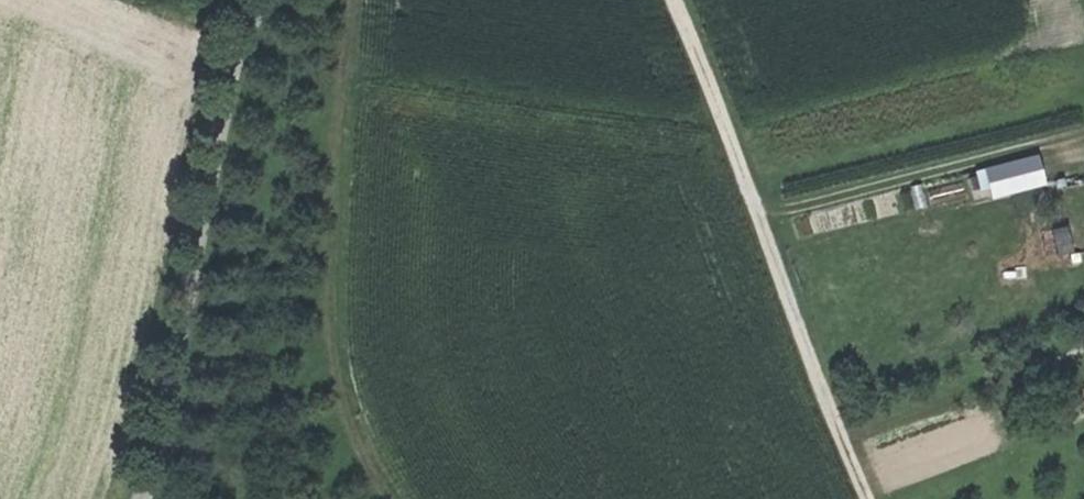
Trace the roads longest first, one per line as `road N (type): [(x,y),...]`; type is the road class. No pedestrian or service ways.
road 1 (track): [(867,498),(674,0)]
road 2 (track): [(263,0),(234,45),(159,441),(141,498)]
road 3 (track): [(388,498),(361,450),(332,359),(334,148),(349,0)]

